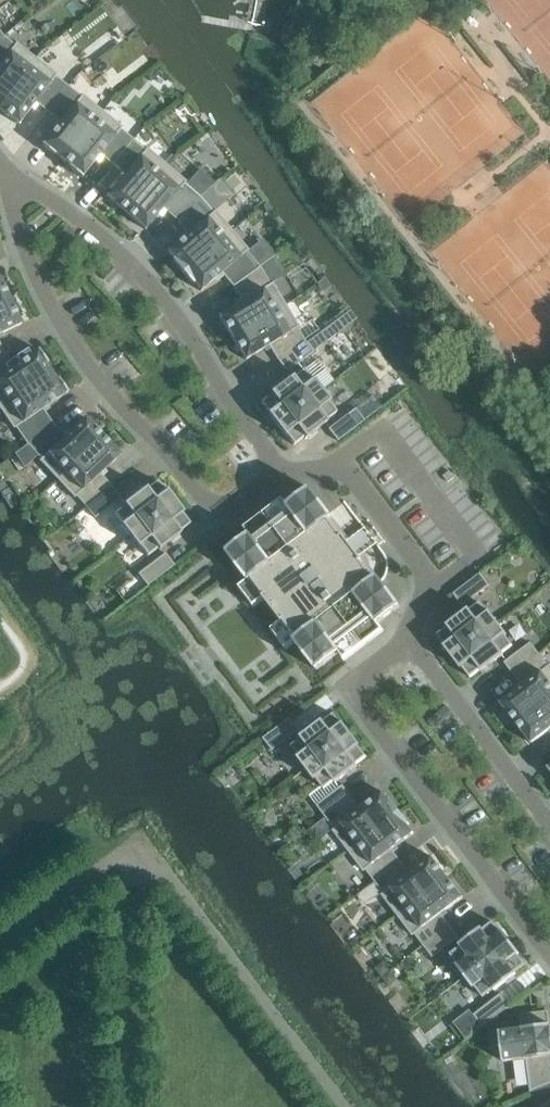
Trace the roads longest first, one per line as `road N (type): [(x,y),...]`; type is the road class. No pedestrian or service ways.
road 1 (residential): [(0,212),(86,361),(139,429),(220,508),(272,462)]
road 2 (residential): [(272,462),(182,318),(0,133)]
road 3 (residential): [(409,644),(345,691),(549,954)]
road 4 (residential): [(326,462),(382,423),(480,547),(429,590)]
road 5 (residential): [(549,825),(409,644)]
road 6 (residential): [(326,462),(429,590)]

